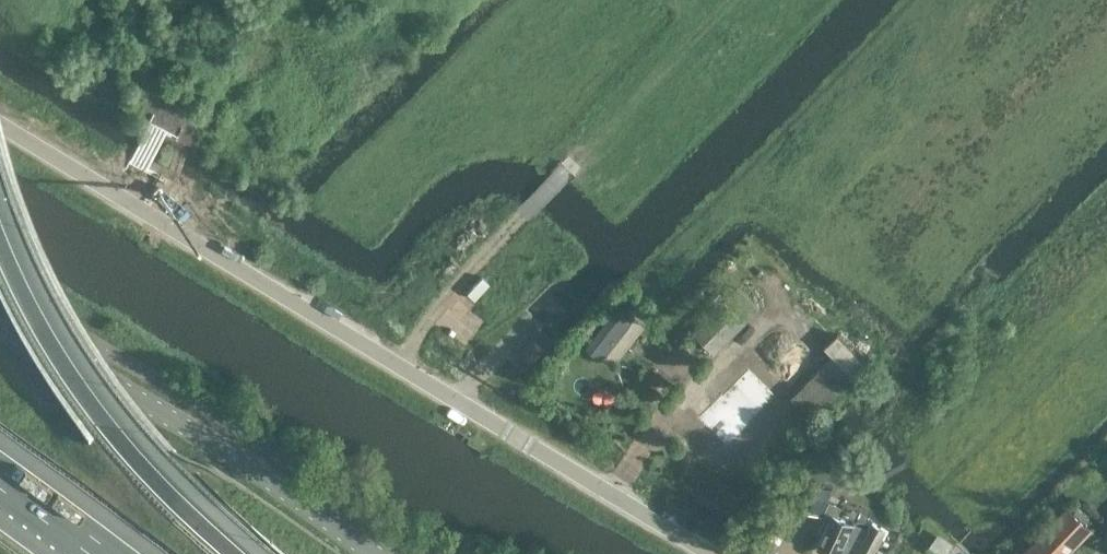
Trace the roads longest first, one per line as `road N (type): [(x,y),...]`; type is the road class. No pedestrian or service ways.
road 1 (tertiary): [(0,124),(628,505)]
road 2 (secondary): [(375,553),(0,317)]
road 3 (motorway): [(243,553),(114,425),(64,359),(0,231)]
road 4 (motorway): [(102,553),(0,481)]

